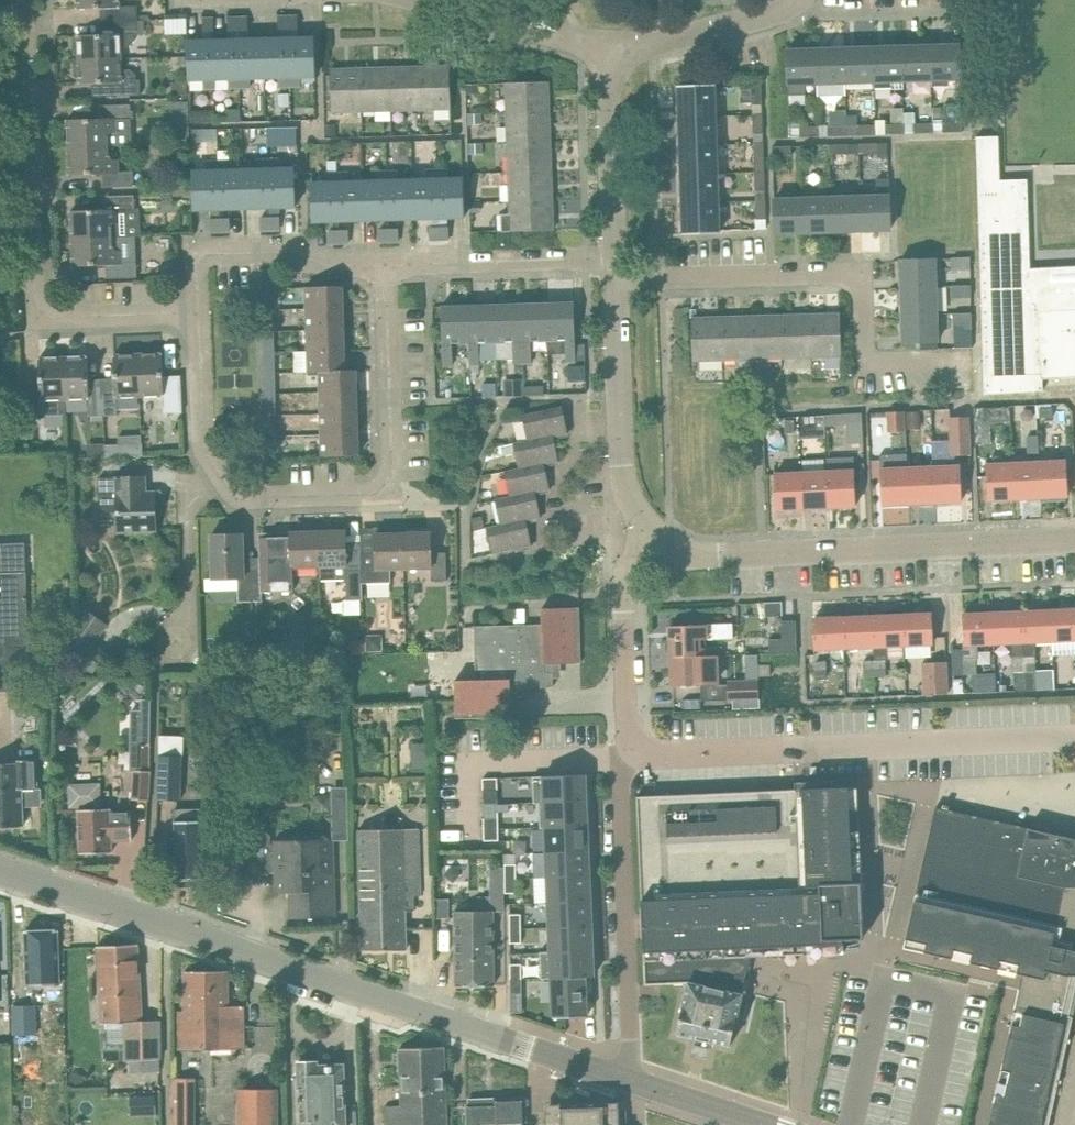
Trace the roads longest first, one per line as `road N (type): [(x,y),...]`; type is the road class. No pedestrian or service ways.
road 1 (tertiary): [(632,1076),(0,875)]
road 2 (unclassified): [(652,530),(628,572),(623,600),(632,1076)]
road 3 (residential): [(199,312),(41,311),(24,0)]
road 4 (residential): [(652,530),(667,547),(697,556),(1074,540)]
road 5 (residential): [(221,473),(244,498),(378,492),(388,485),(387,264)]
road 6 (residential): [(866,362),(864,294),(848,274),(616,279)]
road 7 (residential): [(652,530),(625,486),(616,279)]
road 8 (residential): [(199,312),(202,254),(291,251),(327,266),(387,264)]
road 9 (residential): [(615,257),(387,264)]
road 10 (residential): [(615,257),(608,48)]
road 11 (residential): [(608,48),(772,14),(793,0)]
road 12 (residential): [(608,48),(423,0)]
road 13 (residential): [(174,641),(189,604),(188,499),(221,473)]
road 14 (residential): [(221,473),(205,442),(199,312)]
road 15 (tertiary): [(772,1124),(632,1076)]
road 16 (residential): [(956,11),(835,14),(814,0)]

